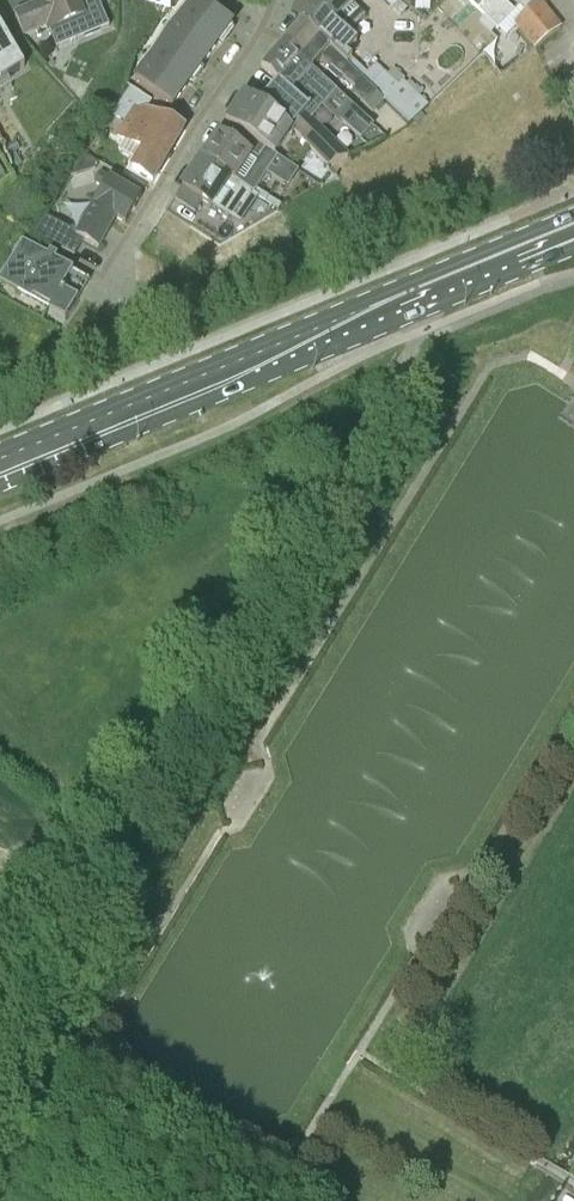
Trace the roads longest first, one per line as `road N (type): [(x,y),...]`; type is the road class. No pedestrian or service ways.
road 1 (track): [(2,1031),(421,331)]
road 2 (primary): [(573,232),(0,467)]
road 3 (residential): [(96,301),(269,35),(284,0)]

